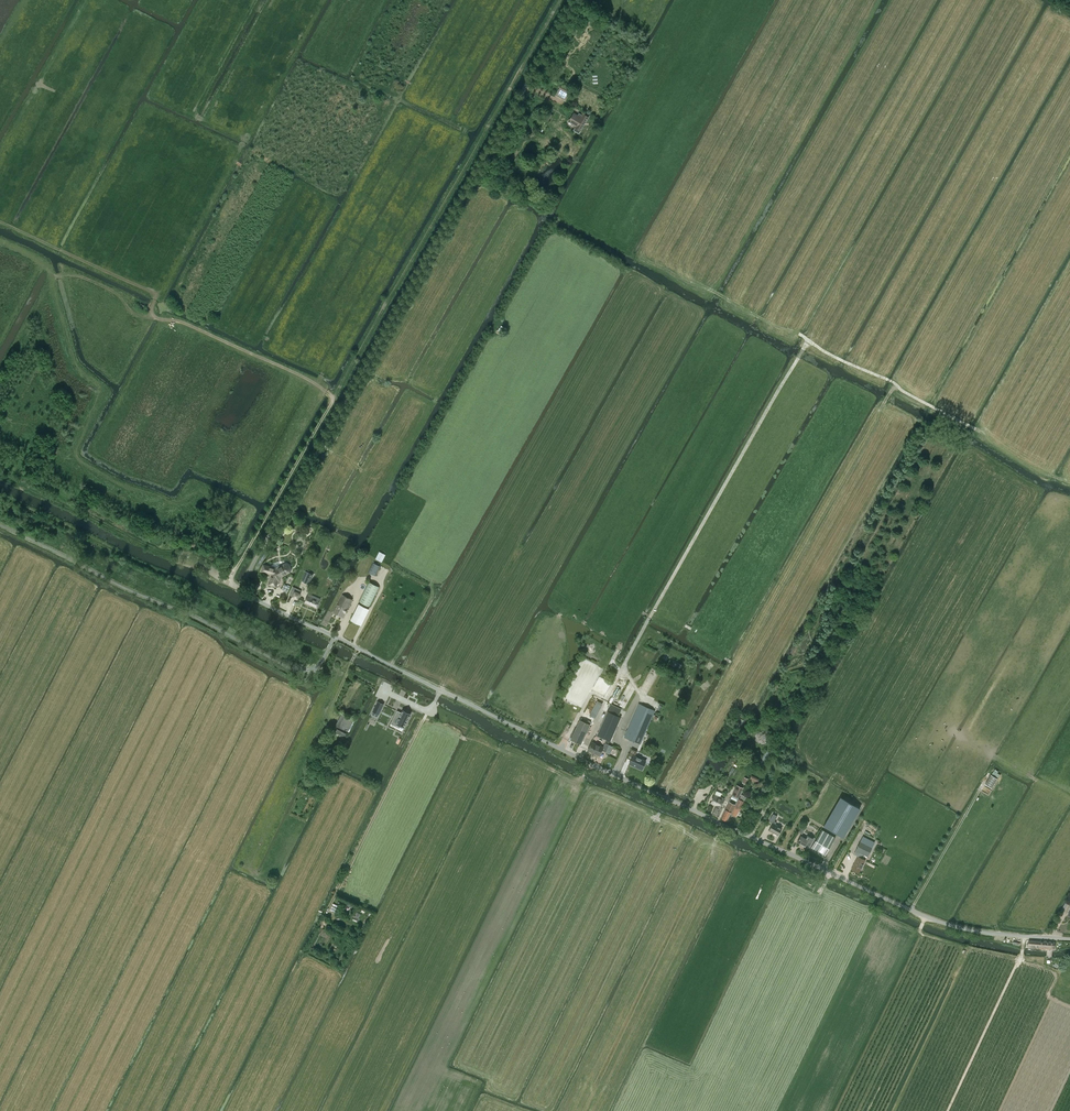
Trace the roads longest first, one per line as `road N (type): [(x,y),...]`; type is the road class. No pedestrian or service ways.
road 1 (unclassified): [(1069,939),(980,931),(925,916),(335,638)]
road 2 (unclassified): [(335,638),(239,589),(526,86)]
road 3 (track): [(613,775),(627,744),(617,739),(640,693),(623,668),(808,340)]
road 4 (track): [(334,398),(561,0)]
road 5 (track): [(589,763),(423,1110)]
road 6 (track): [(327,655),(0,495)]
road 7 (track): [(975,429),(711,290)]
road 8 (track): [(334,398),(306,379),(152,315),(156,300)]
road 9 (track): [(333,899),(429,714)]
road 10 (track): [(238,567),(334,398)]

